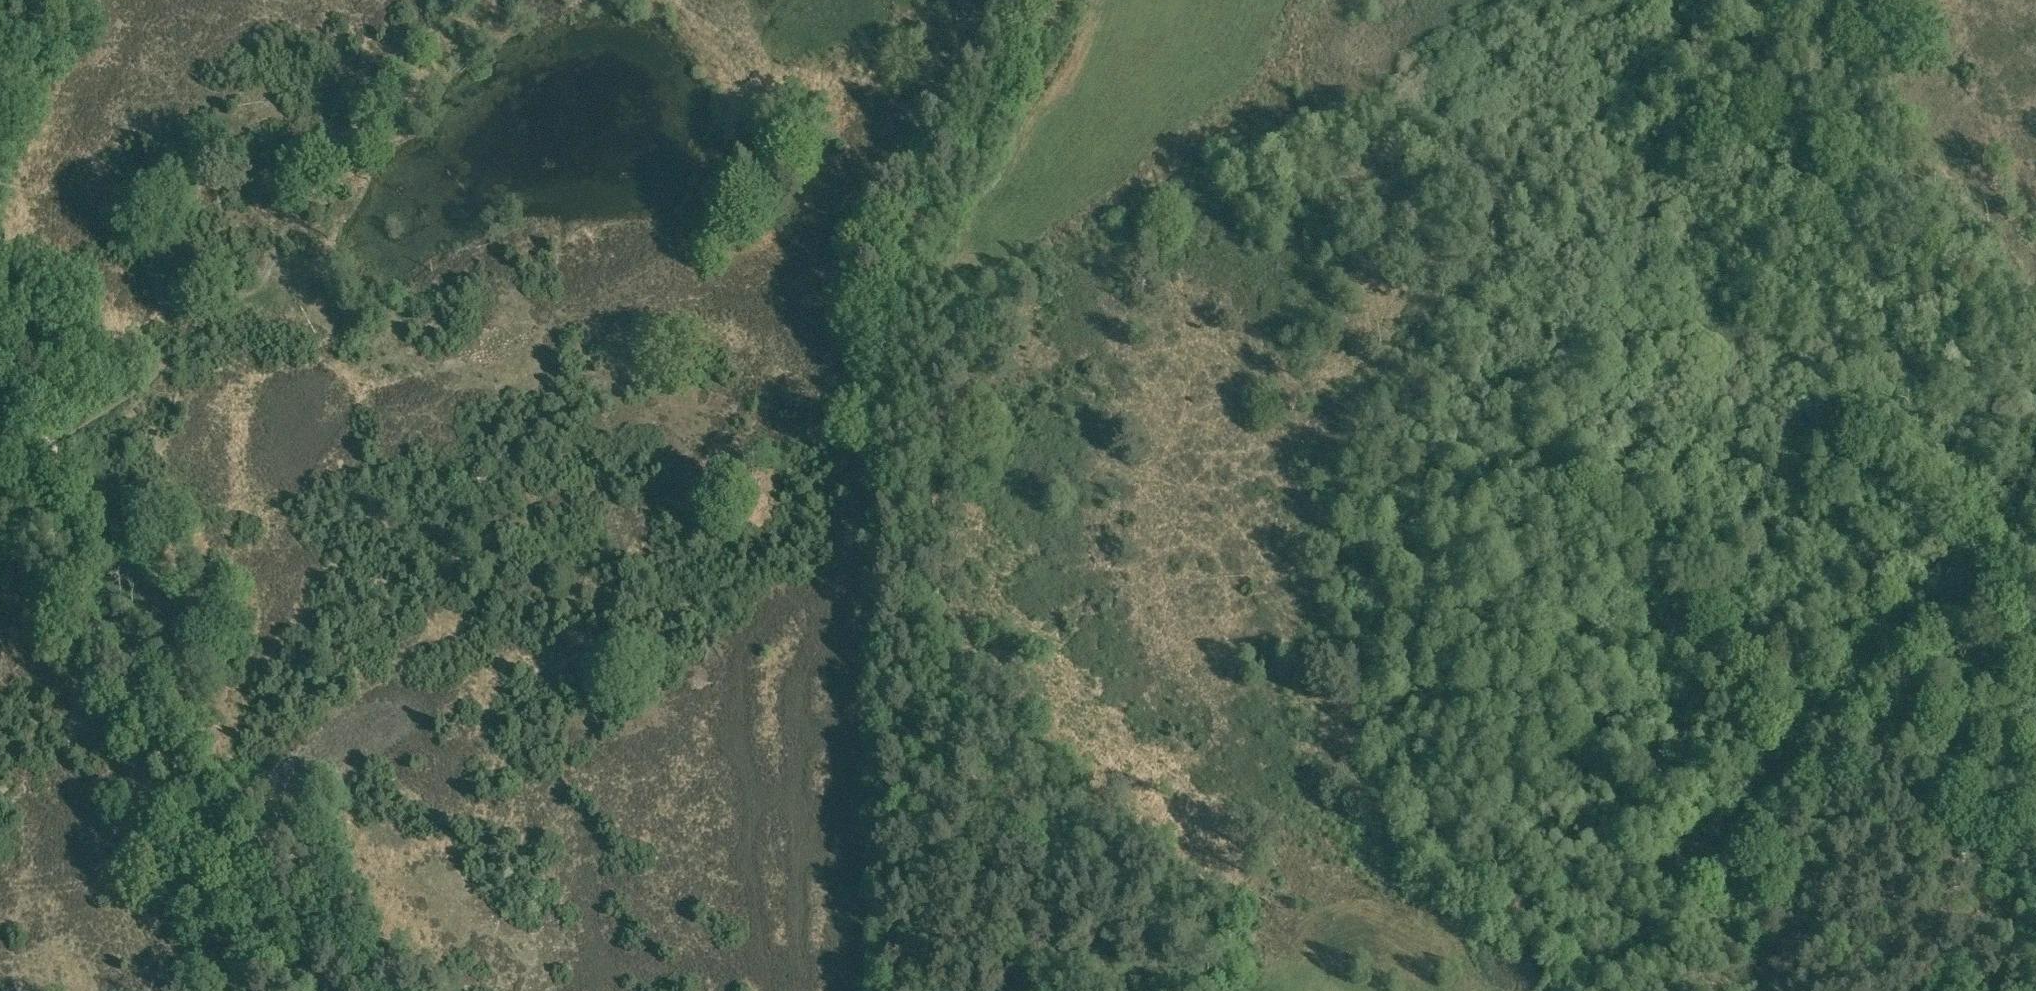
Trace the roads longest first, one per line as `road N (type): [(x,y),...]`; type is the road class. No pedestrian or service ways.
road 1 (track): [(300,990),(46,518)]

